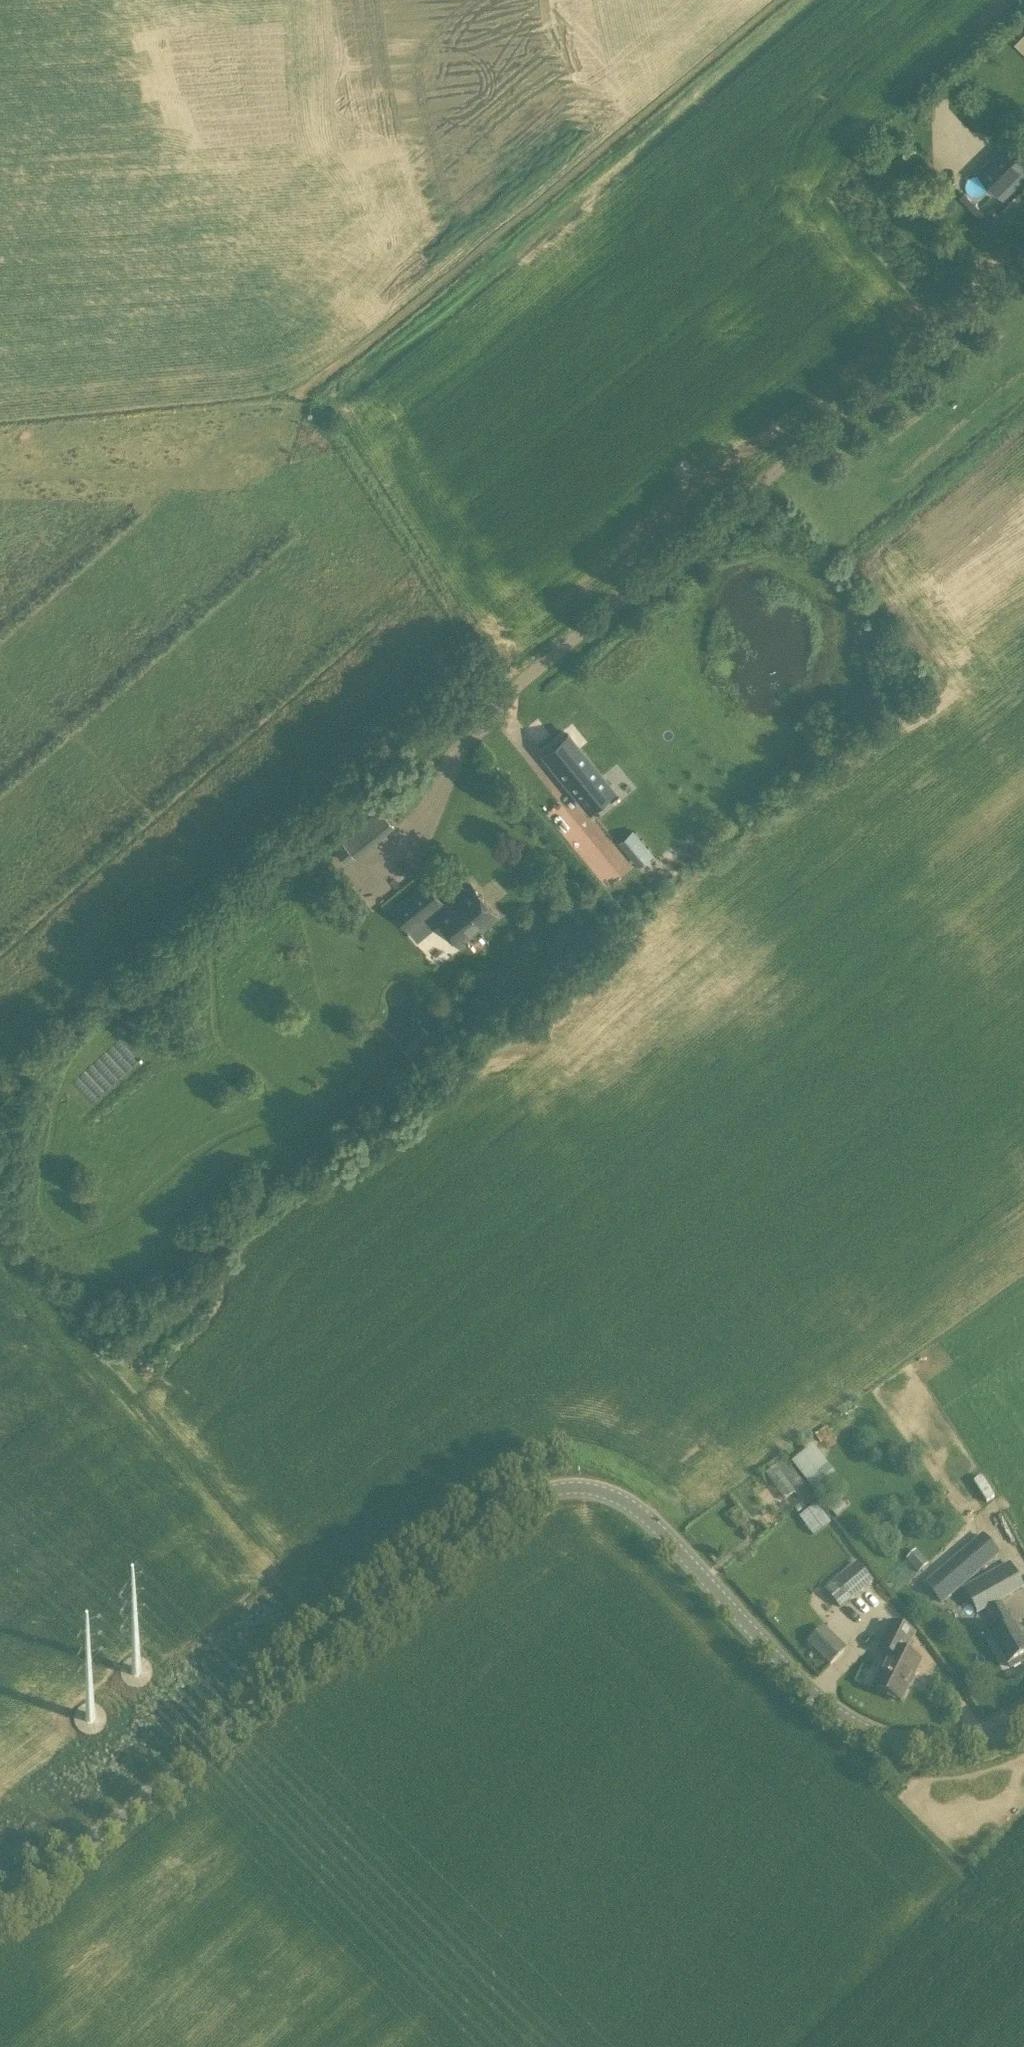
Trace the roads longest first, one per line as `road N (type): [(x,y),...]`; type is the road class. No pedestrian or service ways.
road 1 (unclassified): [(1023,1717),(943,1743),(908,1743),(850,1722),(795,1677),(640,1512),(595,1488),(570,1486),(530,1499),(452,1553),(0,1915)]

